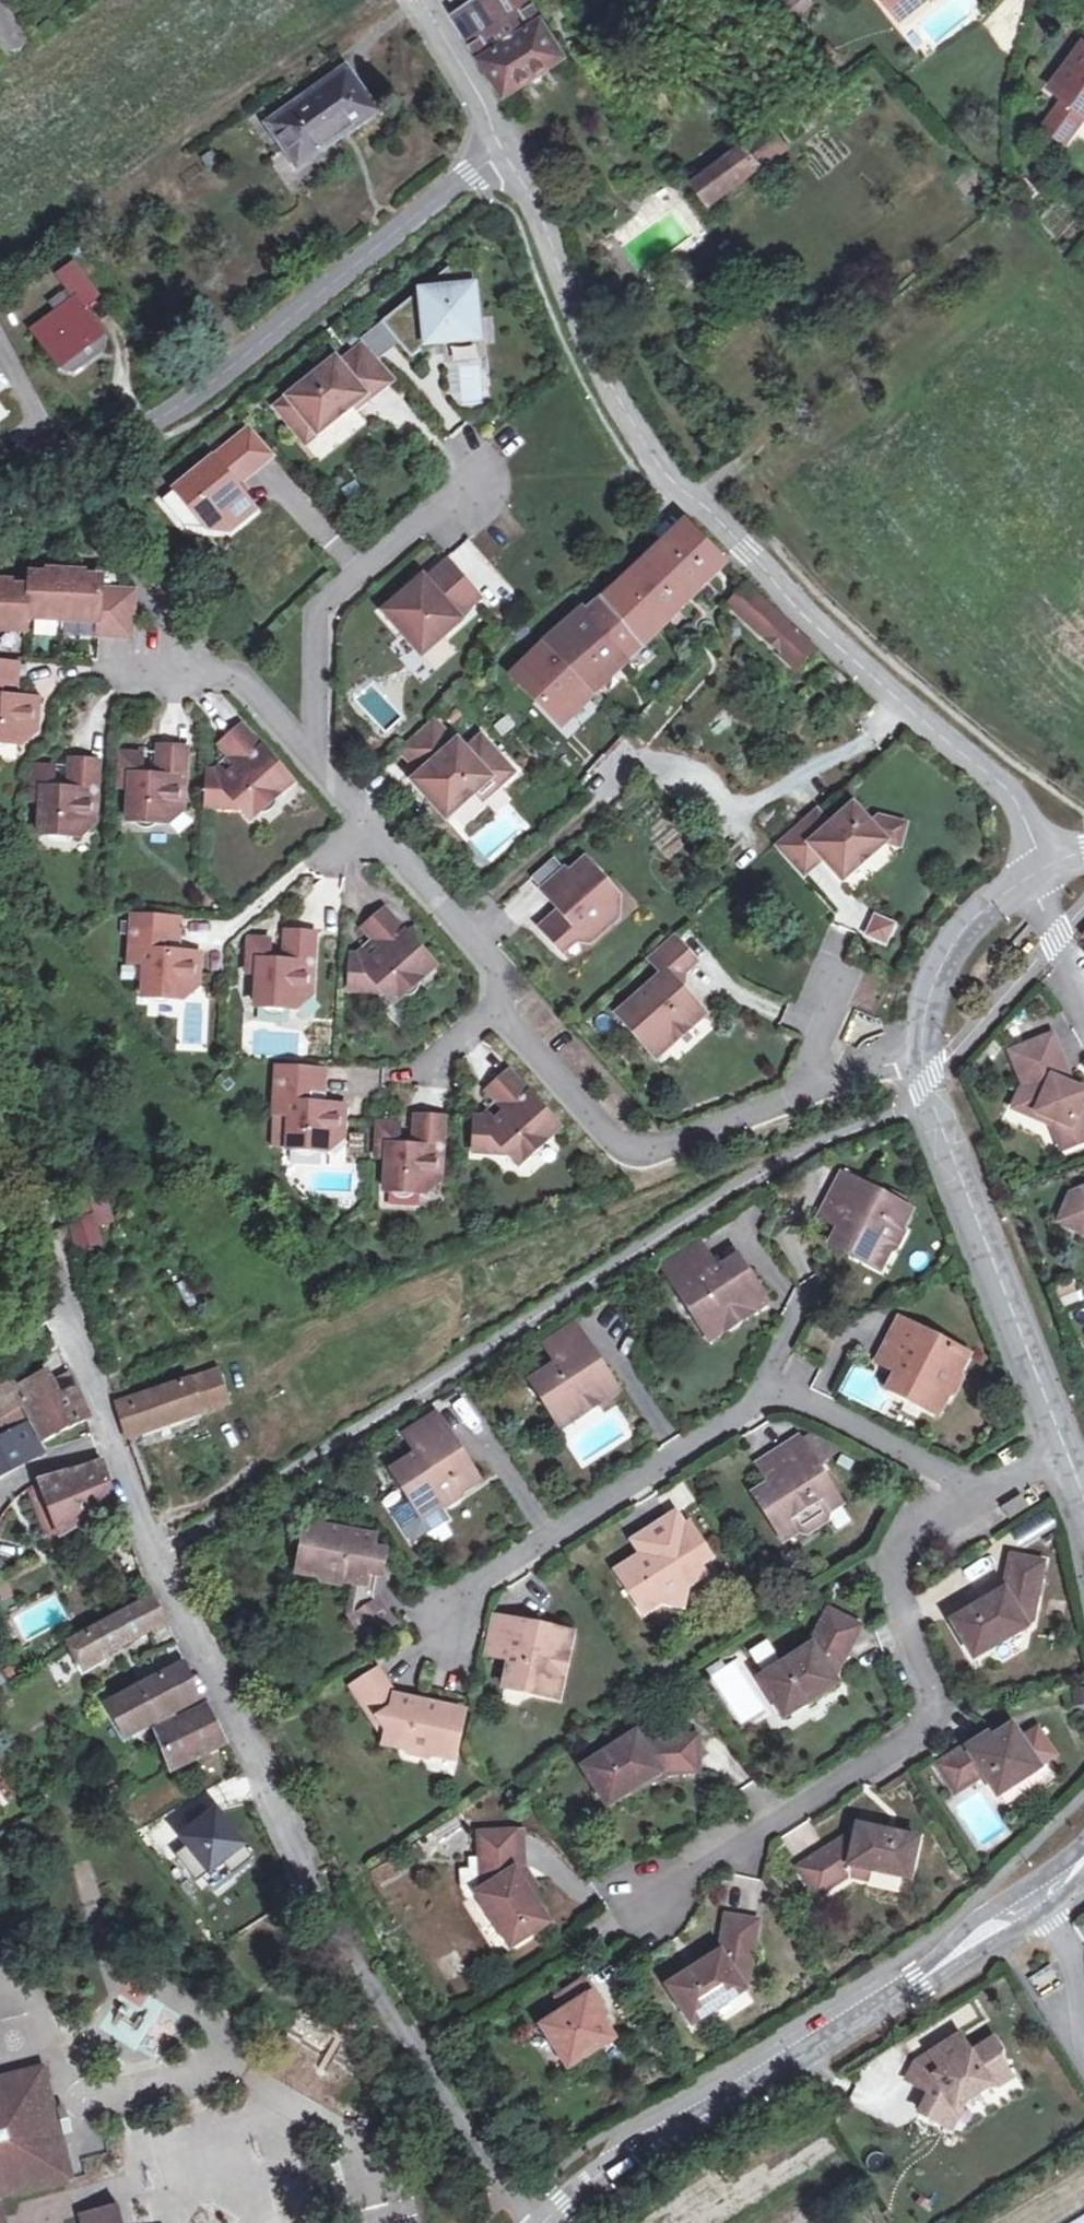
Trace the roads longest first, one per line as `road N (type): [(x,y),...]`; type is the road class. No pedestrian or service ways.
road 1 (residential): [(0,1117),(60,1307),(123,1467),(254,1763),(319,1885),(539,2222)]
road 2 (tertiary): [(506,153),(541,218),(585,340),(673,482),(752,552),(797,609),(1005,788),(1043,858)]
road 3 (residential): [(922,1050),(670,1146),(619,1145),(496,1008),(492,962),(315,768)]
road 4 (residential): [(616,1921),(922,1733),(937,1715),(939,1696),(899,1584),(901,1555),(923,1522),(974,1496)]
road 5 (residential): [(442,1631),(493,1576),(765,1392),(935,1468),(974,1496)]
road 6 (tertiary): [(506,153),(174,405),(0,496)]
road 7 (tertiary): [(543,2222),(735,2086),(914,1984),(1038,1899)]
road 8 (tertiary): [(1070,1451),(931,1098),(922,1050)]
road 9 (residential): [(480,462),(312,615),(315,768)]
road 10 (residential): [(315,768),(236,681),(136,677)]
road 11 (tertiary): [(922,1050),(941,966),(976,914),(1016,879)]
road 12 (residential): [(412,0),(506,153)]
road 13 (residential): [(1038,1899),(1069,1952),(1083,2043)]
road 14 (residential): [(1016,879),(1083,1001)]

